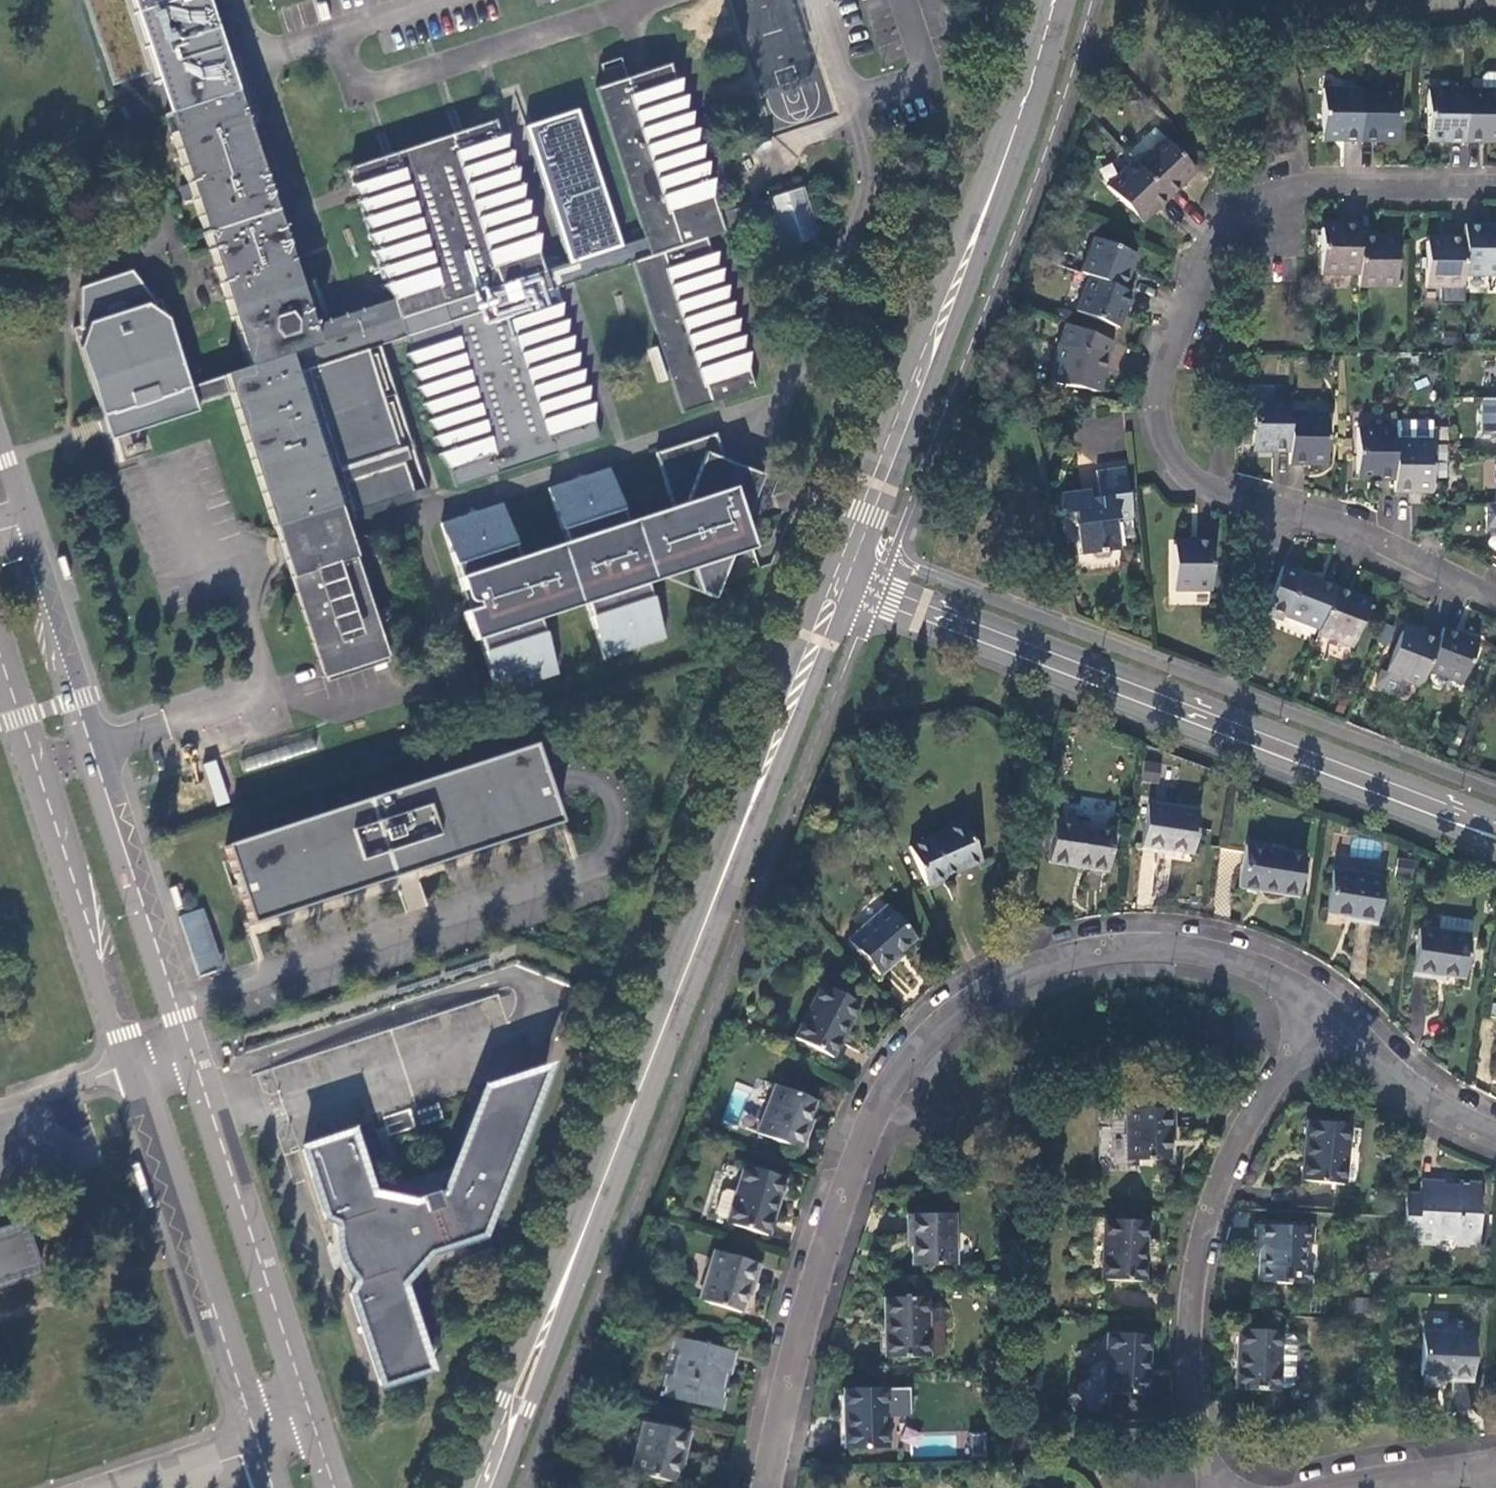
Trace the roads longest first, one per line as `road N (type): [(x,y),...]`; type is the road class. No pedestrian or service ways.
road 1 (secondary): [(846,583),(485,1487)]
road 2 (unclassified): [(1327,1009),(1242,961),(1131,946),(1025,966),(950,1016),(890,1083),(853,1165),(794,1355),(765,1487)]
road 3 (tertiary): [(846,583),(1495,830)]
road 4 (residential): [(1495,597),(1385,542),(1218,488),(1170,452),(1159,397),(1186,307),(1226,239),(1309,176)]
road 5 (secondary): [(1056,0),(1022,113),(846,583)]
road 6 (tertiary): [(192,1046),(25,517)]
road 7 (unclassified): [(1327,1009),(1231,1160),(1195,1263),(1193,1401),(1214,1487)]
road 8 (tertiary): [(0,642),(136,1063)]
road 9 (tertiary): [(136,1063),(261,1447)]
road 10 (tertiary): [(316,1429),(192,1046)]
road 11 (unclassified): [(1495,1136),(1404,1083),(1327,1009)]
road 12 (residential): [(1309,176),(1495,182)]
road 13 (unclassified): [(134,1487),(261,1447)]
road 14 (unclassified): [(1370,1487),(1495,1466)]

